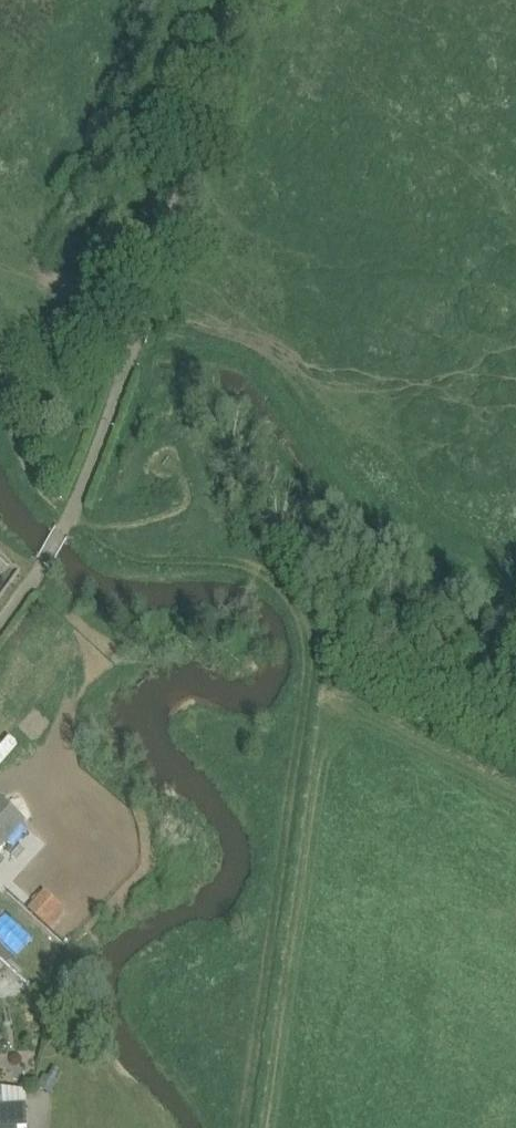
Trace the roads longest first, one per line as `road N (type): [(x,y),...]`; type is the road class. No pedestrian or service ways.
road 1 (unclassified): [(0,624),(72,512),(134,342),(238,0)]
road 2 (track): [(0,351),(30,471),(72,512)]

